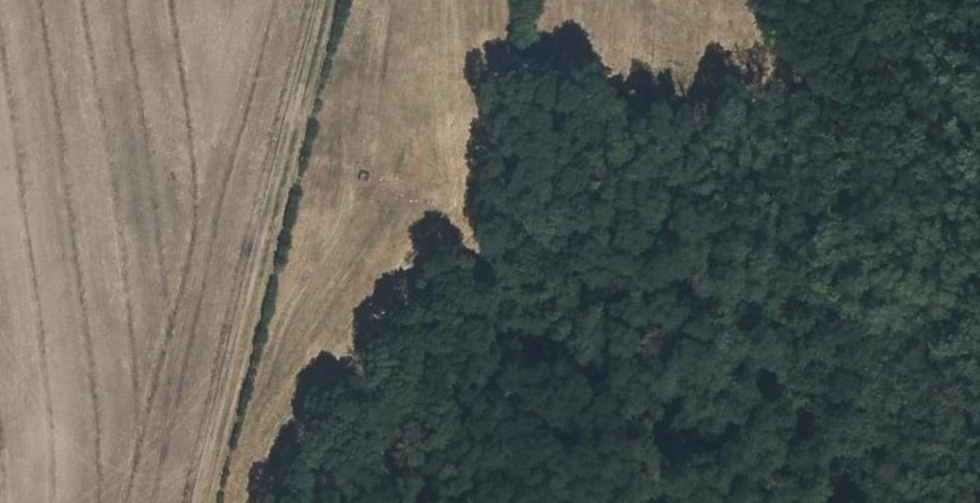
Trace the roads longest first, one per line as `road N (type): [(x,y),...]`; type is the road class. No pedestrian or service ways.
road 1 (track): [(343,0),(223,502)]

